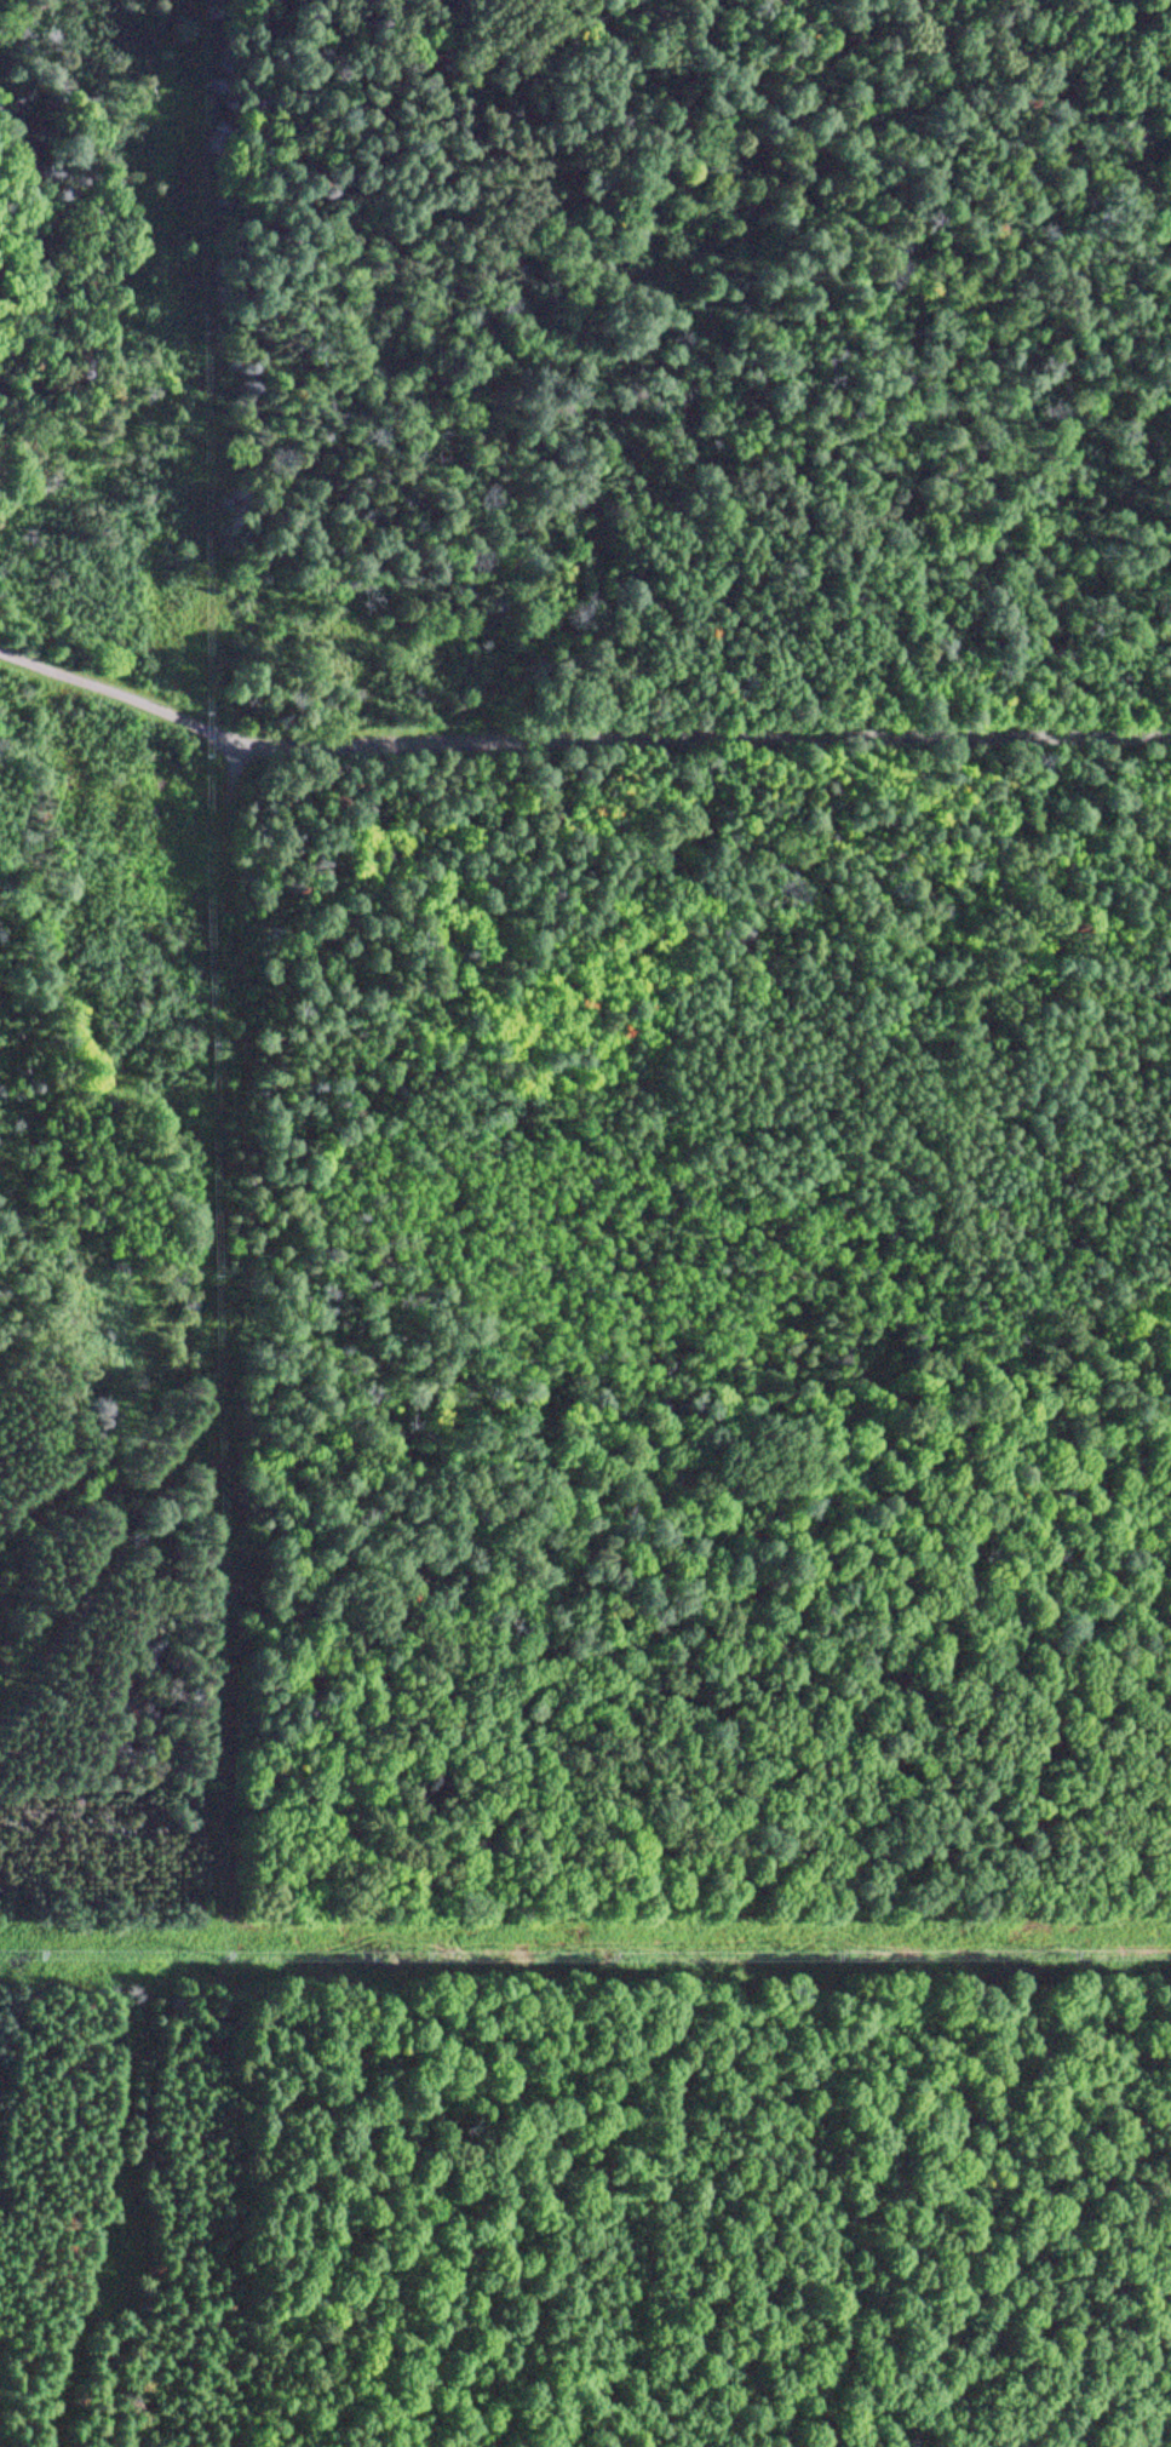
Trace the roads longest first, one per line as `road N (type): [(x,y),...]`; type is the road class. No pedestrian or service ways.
road 1 (residential): [(1170,766),(257,785),(190,807),(161,844),(156,952)]
road 2 (track): [(1170,535),(724,241),(658,173),(672,55),(729,0)]

